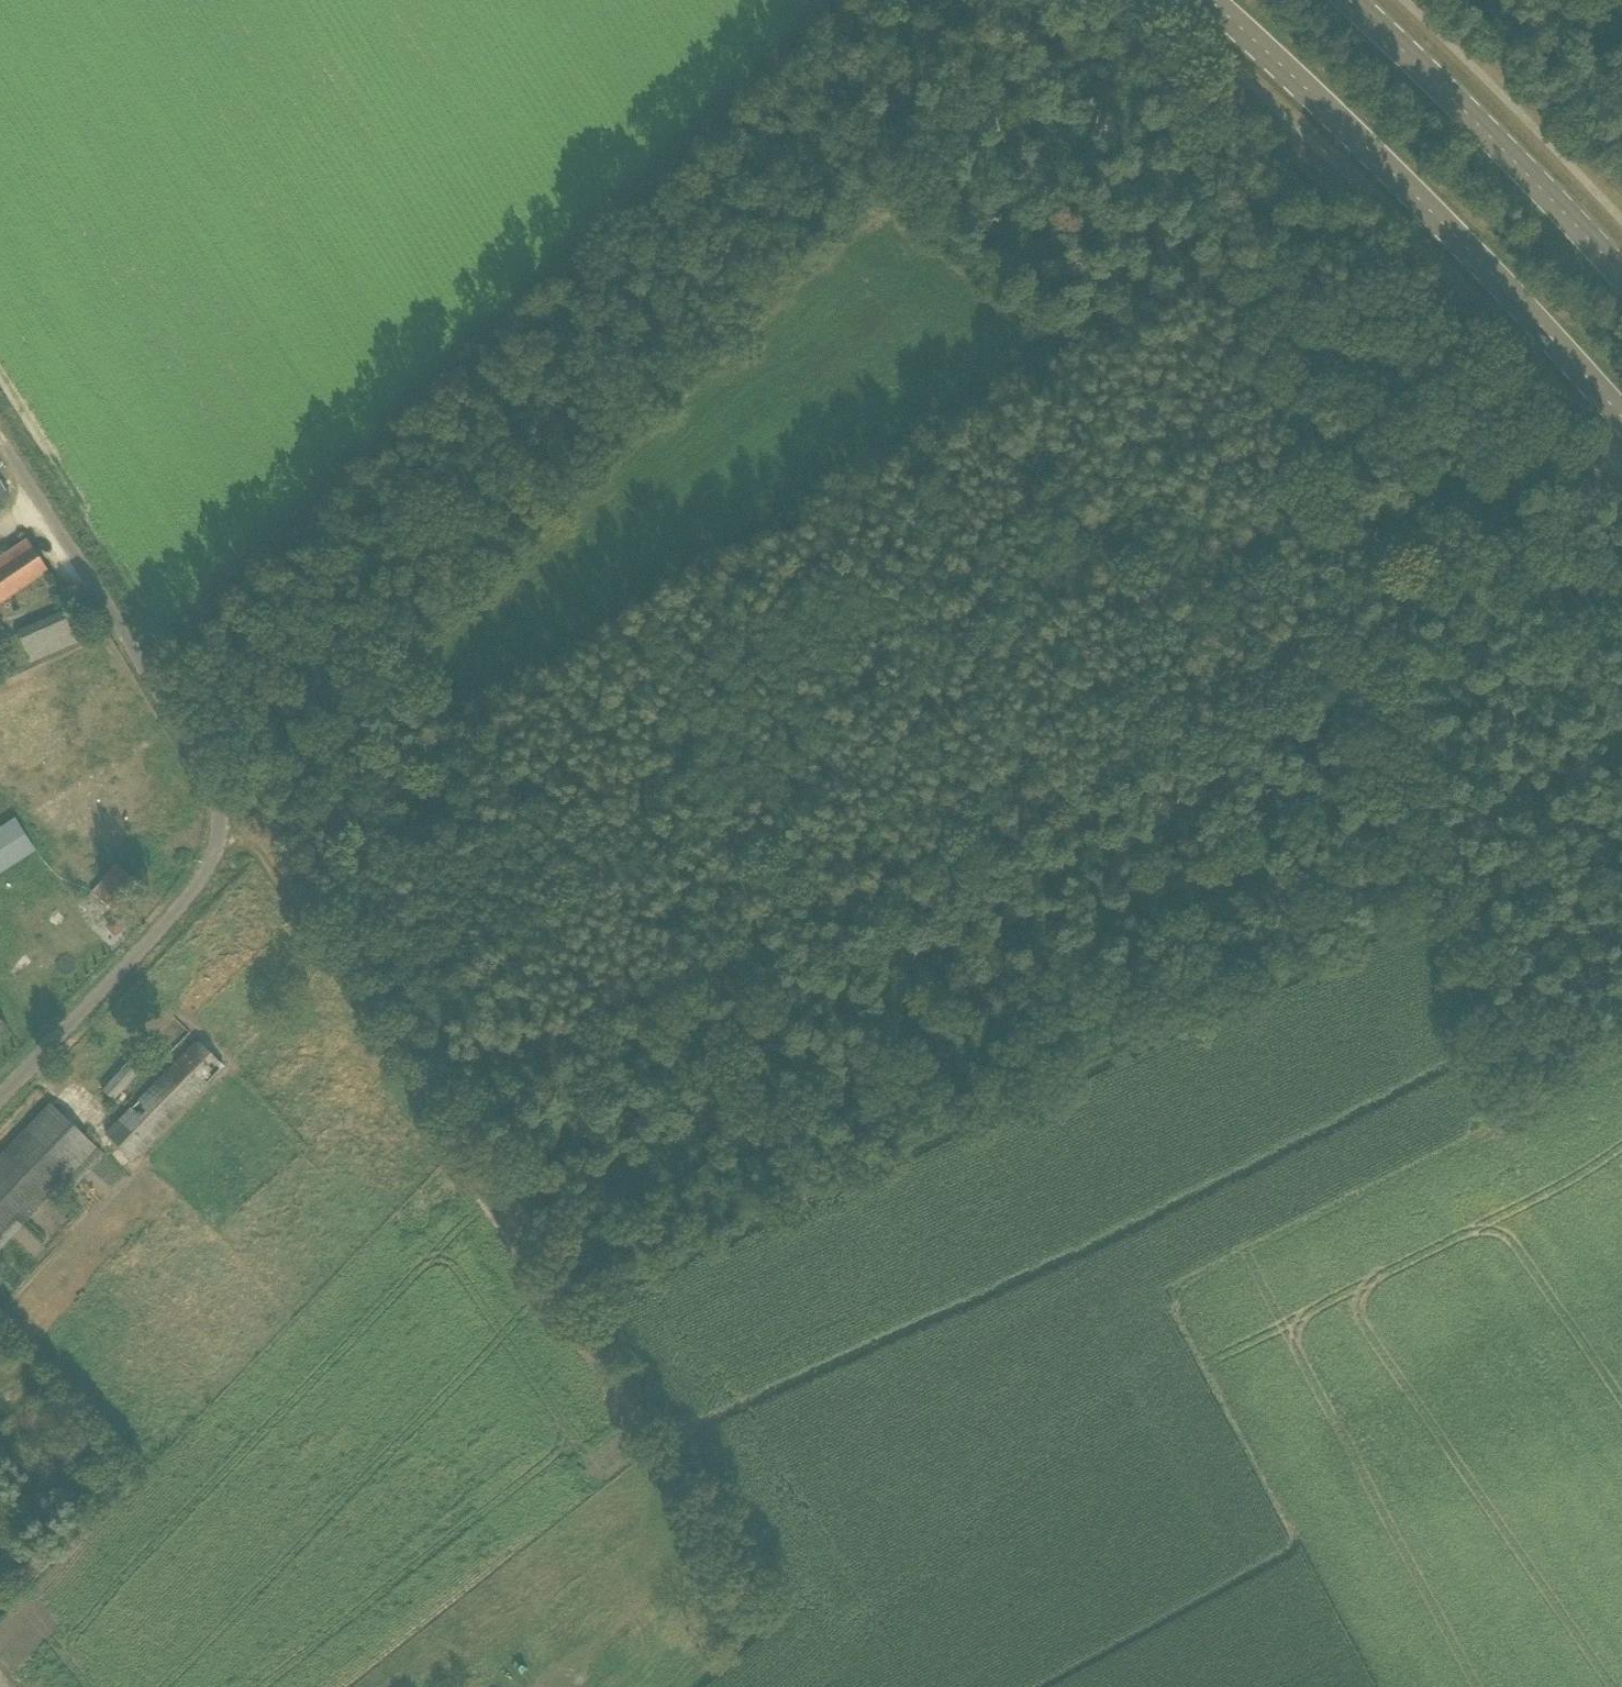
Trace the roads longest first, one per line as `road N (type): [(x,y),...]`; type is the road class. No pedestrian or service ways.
road 1 (unclassified): [(0,1099),(186,901),(221,834),(199,759),(0,438)]
road 2 (primary): [(1203,0),(1621,425)]
road 3 (primary): [(1621,285),(1525,176),(1342,0)]

